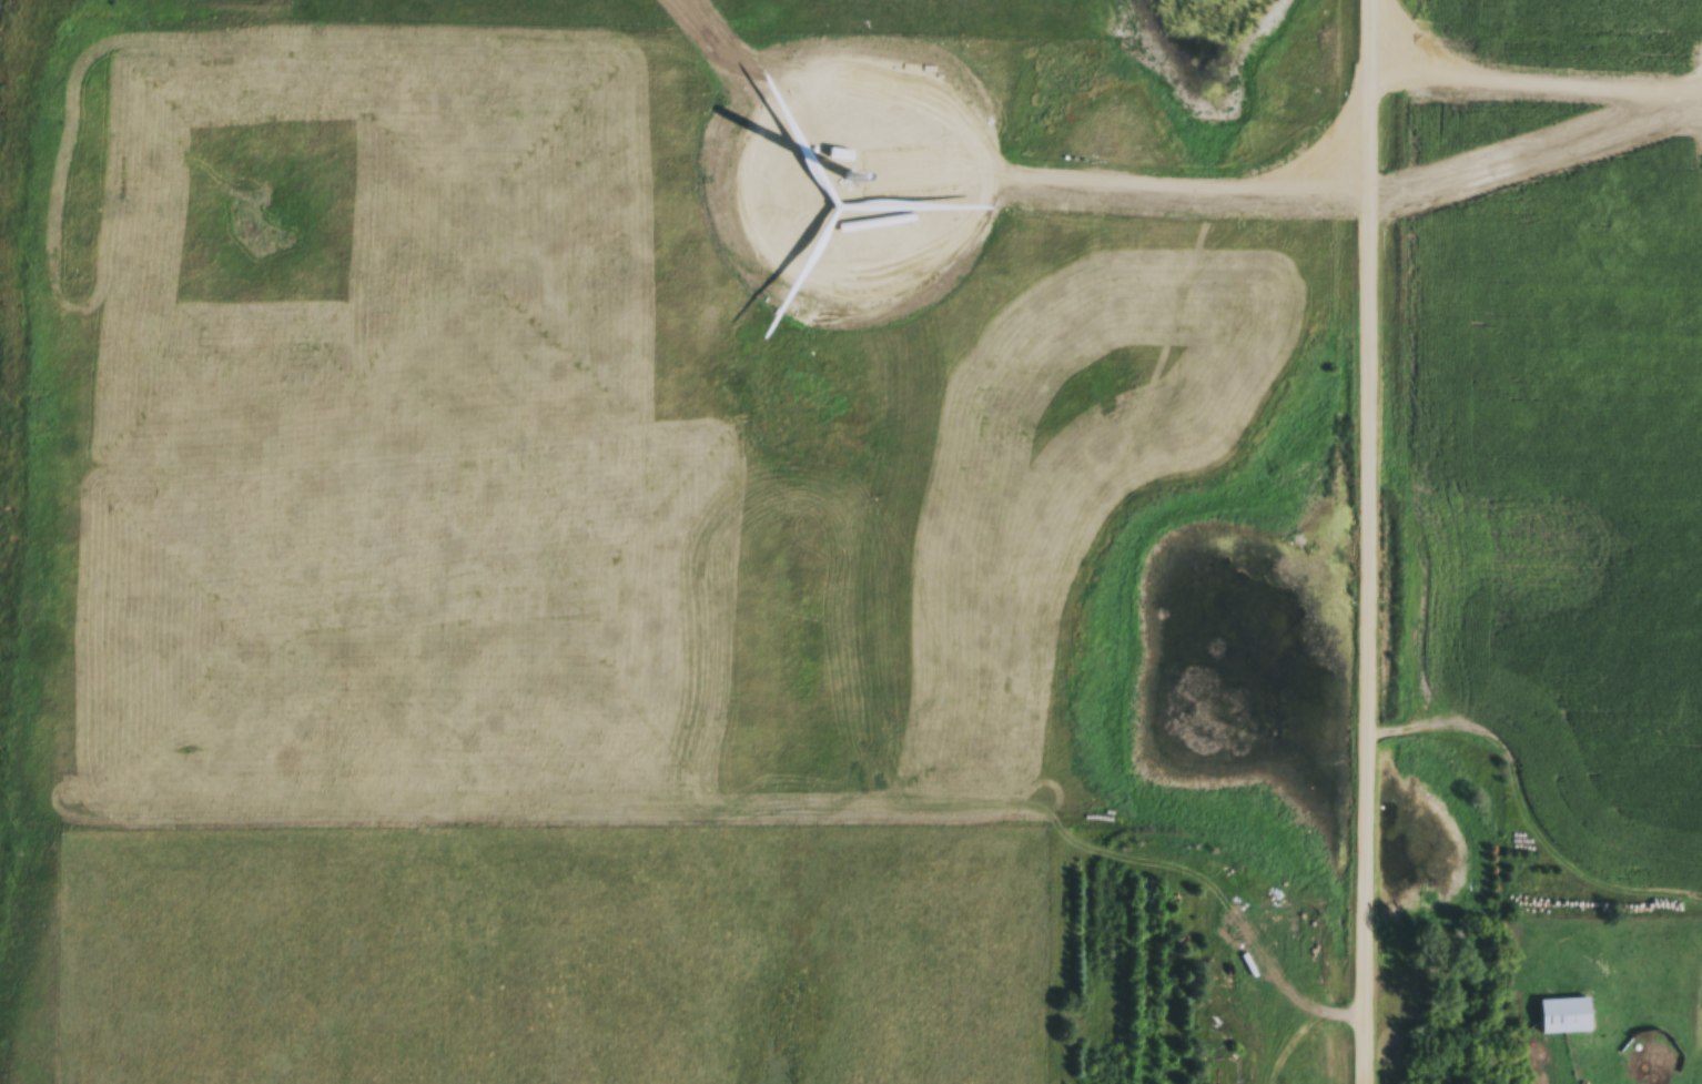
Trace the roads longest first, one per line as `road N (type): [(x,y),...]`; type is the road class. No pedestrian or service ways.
road 1 (residential): [(1365,1083),(1372,0)]

